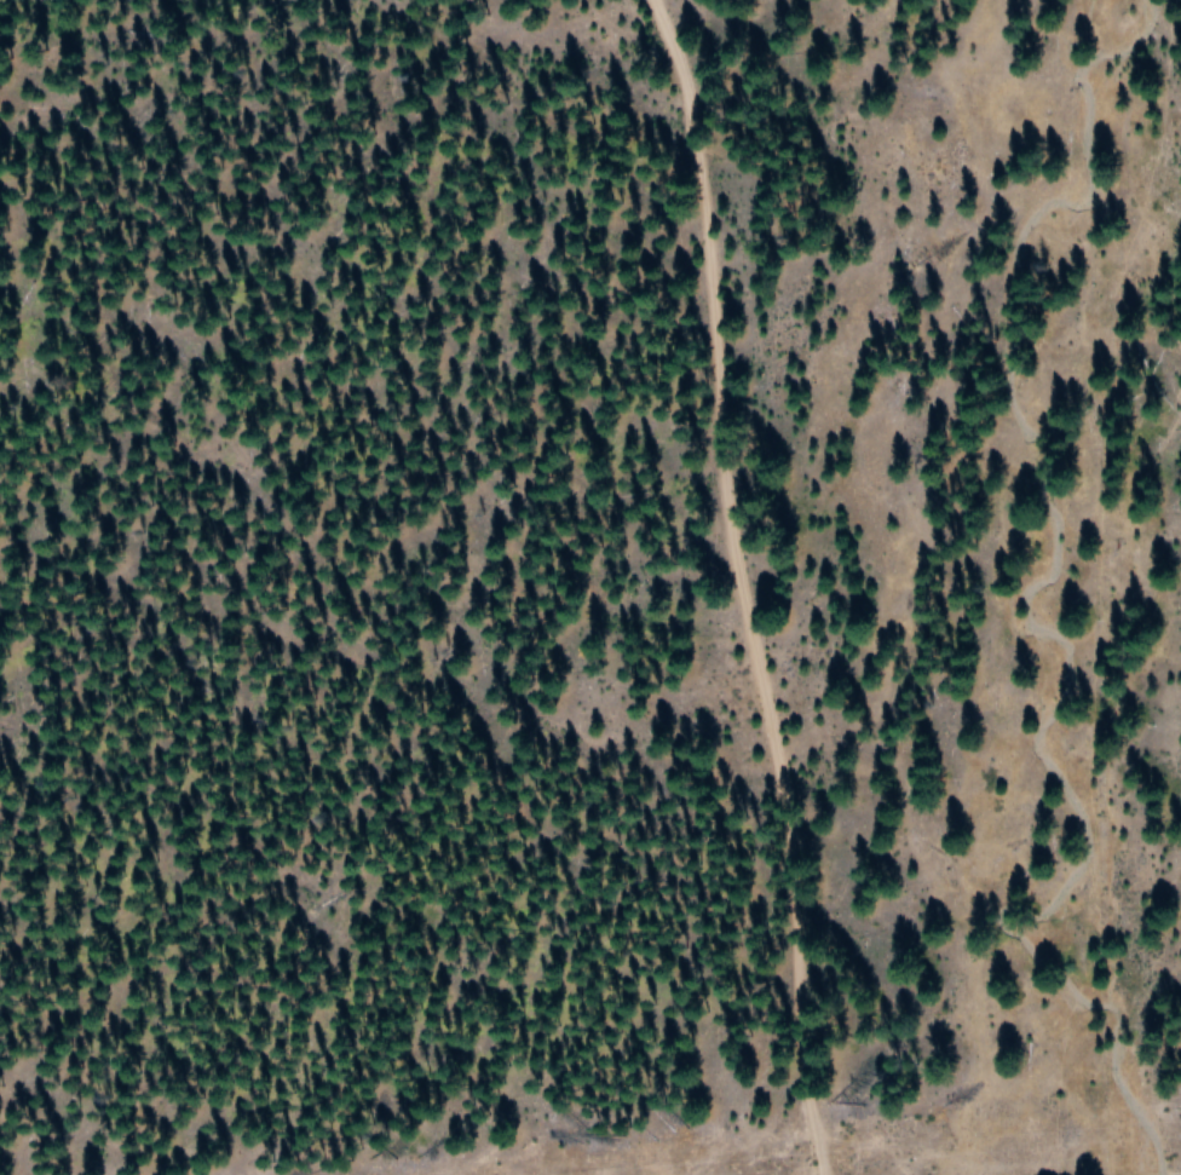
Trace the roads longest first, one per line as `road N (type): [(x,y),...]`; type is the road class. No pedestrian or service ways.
road 1 (residential): [(824,1174),(800,1021),(793,824),(730,526),(708,229),(681,74),(657,0)]

